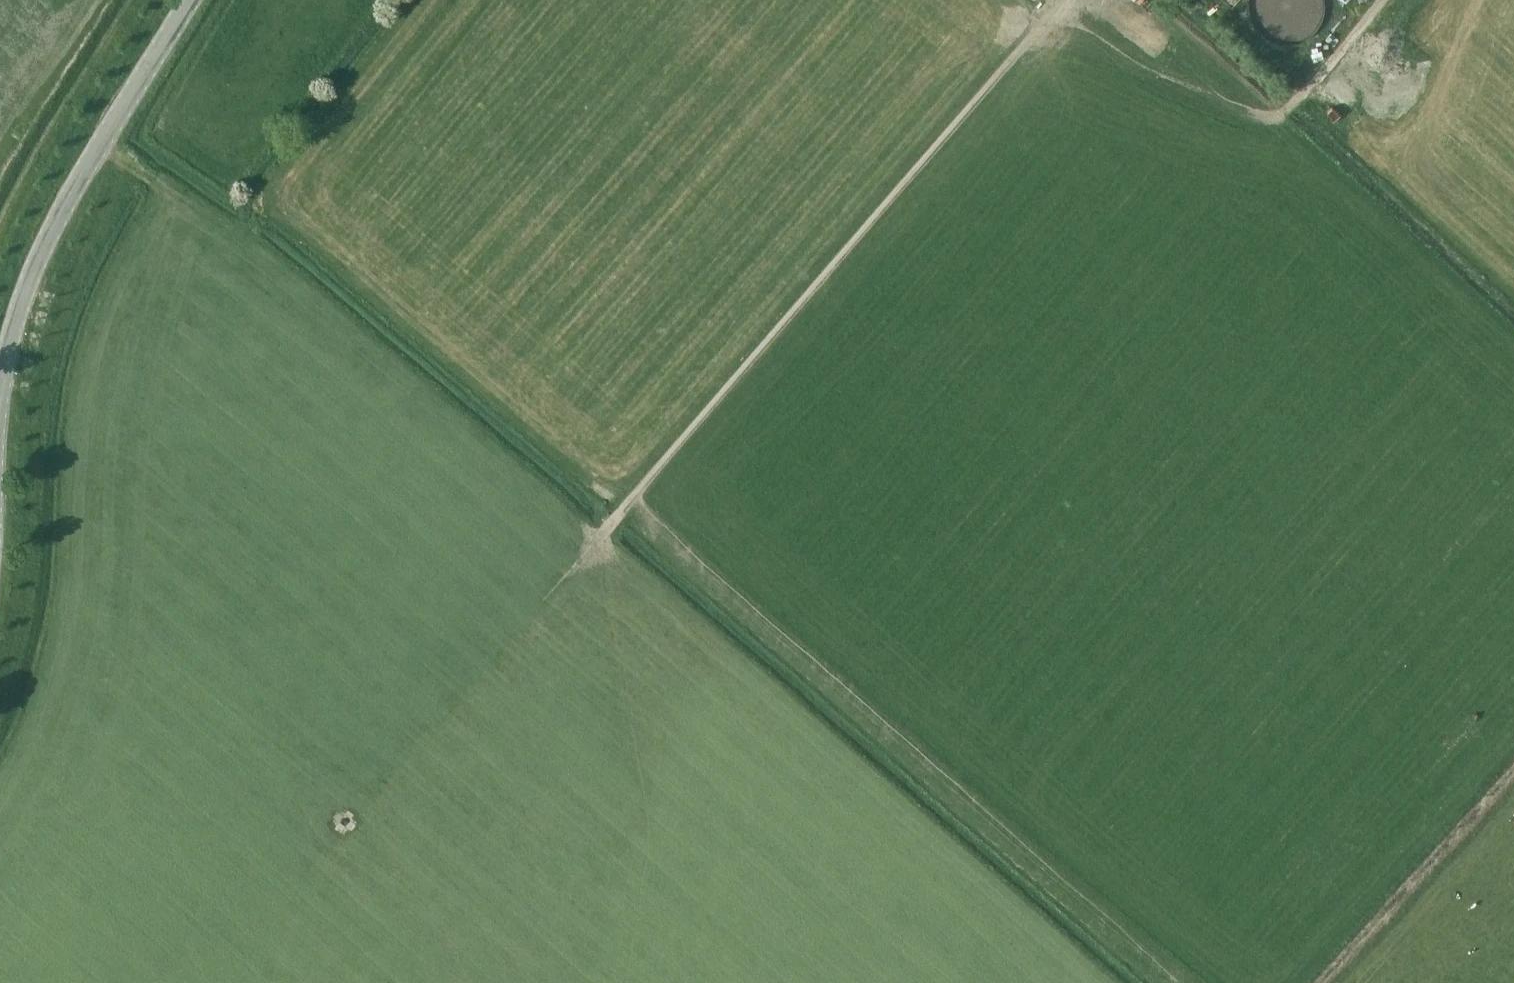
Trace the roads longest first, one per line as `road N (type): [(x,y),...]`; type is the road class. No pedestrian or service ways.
road 1 (tertiary): [(0,429),(12,336),(36,262),(194,0)]

